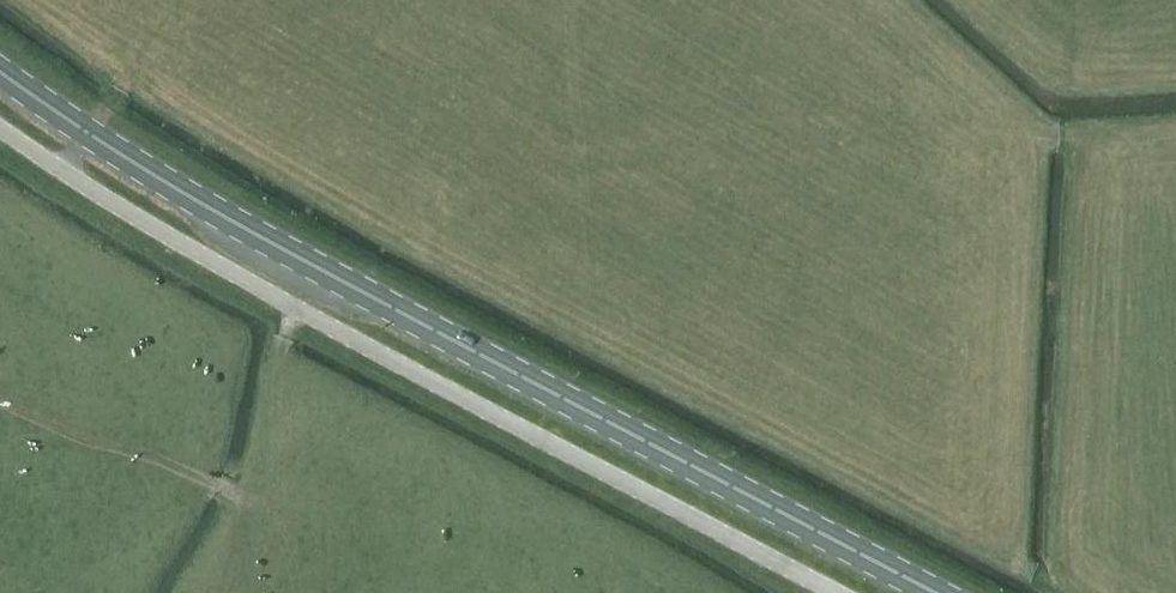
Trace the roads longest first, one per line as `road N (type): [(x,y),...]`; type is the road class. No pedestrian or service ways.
road 1 (primary): [(936,592),(285,250),(89,133),(0,68)]
road 2 (unclassified): [(836,592),(268,293),(0,128)]

